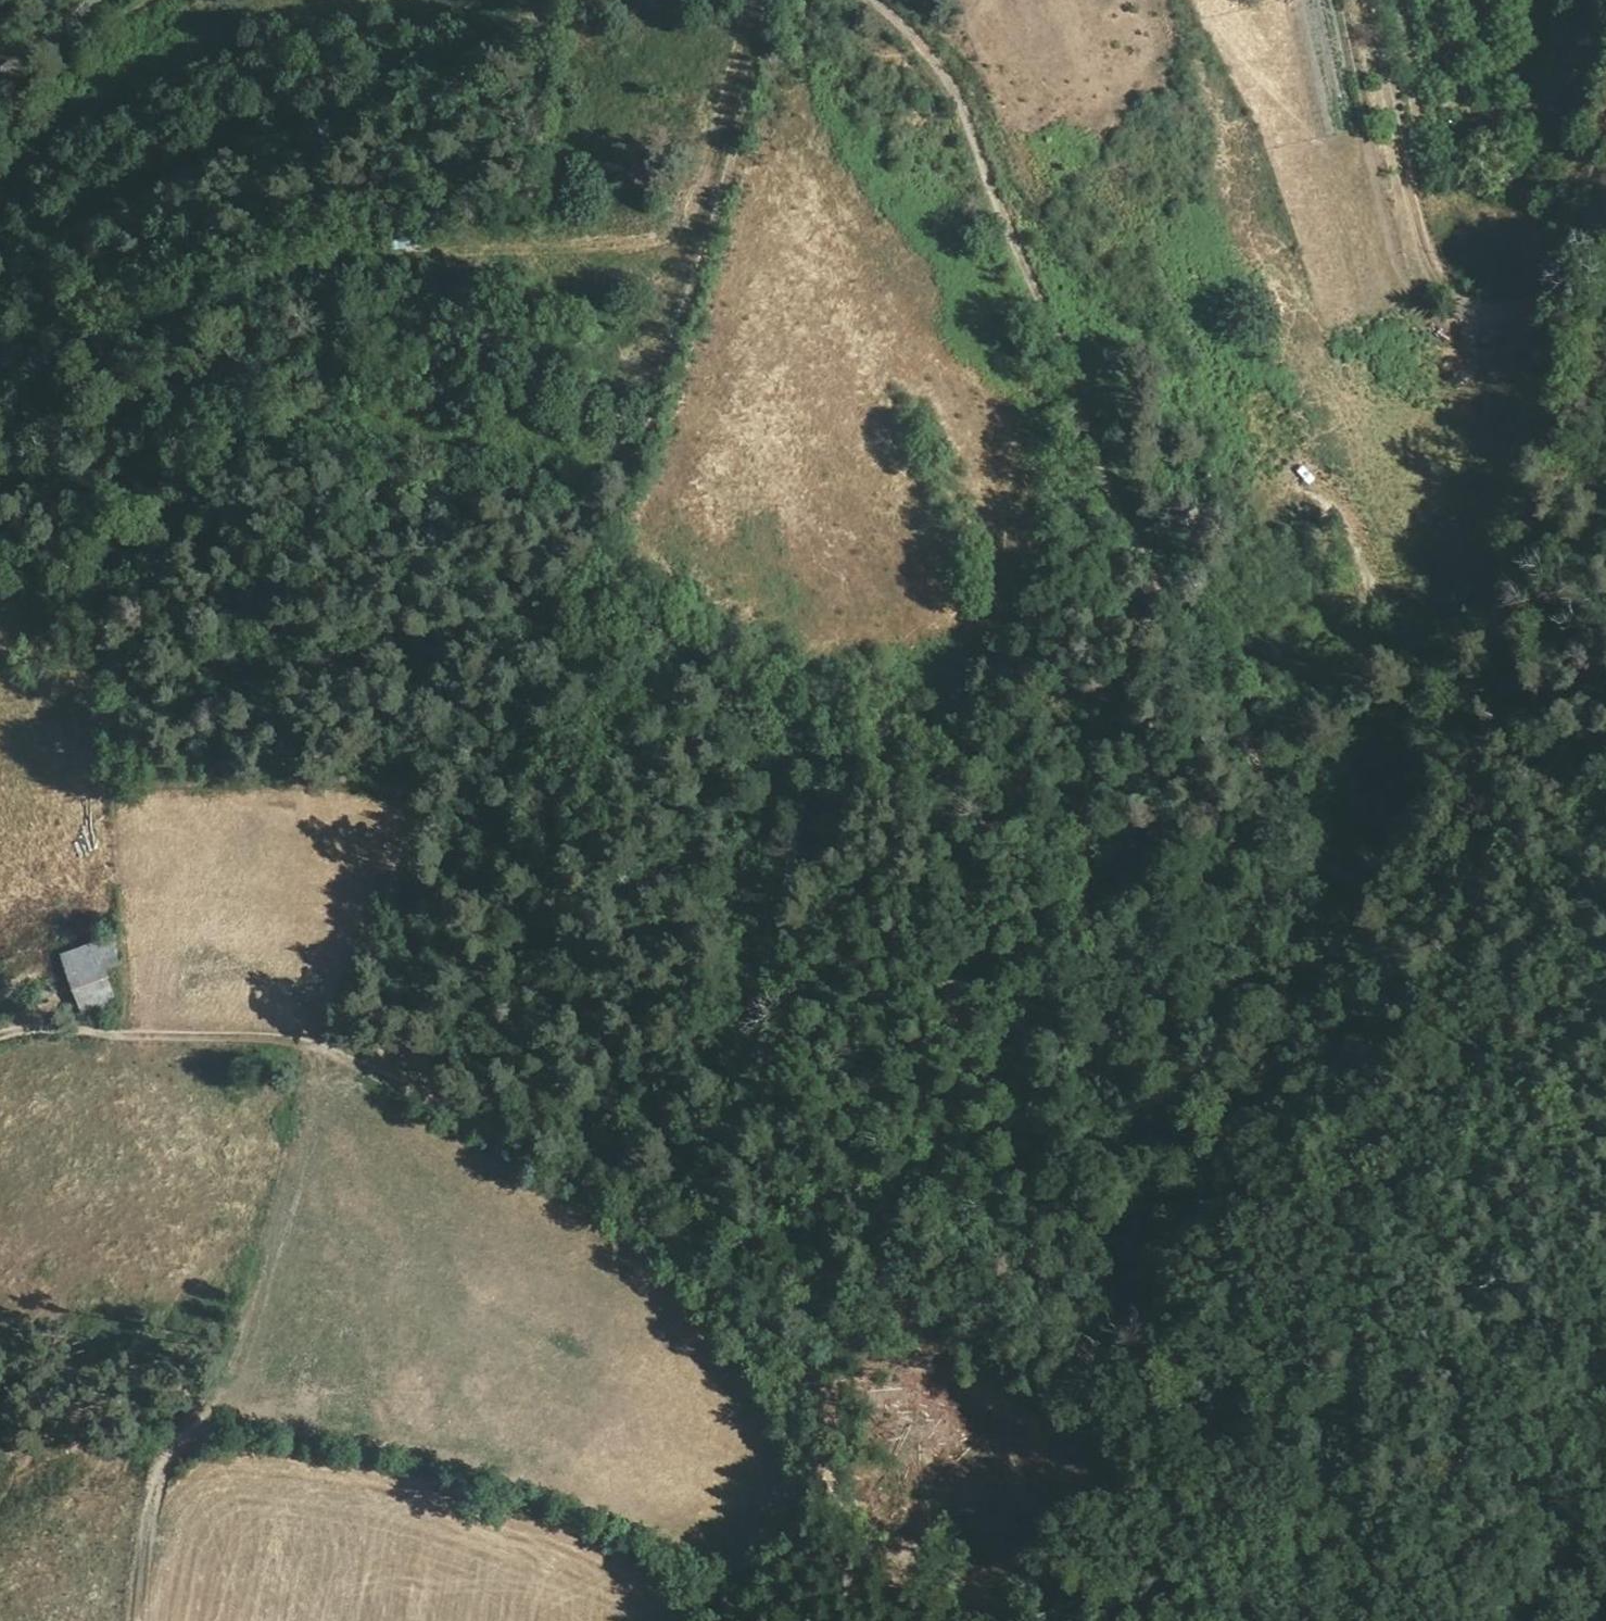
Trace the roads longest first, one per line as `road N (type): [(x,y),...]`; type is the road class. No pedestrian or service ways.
road 1 (track): [(1371,0),(1442,276),(1480,308),(1522,301)]
road 2 (track): [(0,1041),(33,1029),(317,1043)]

